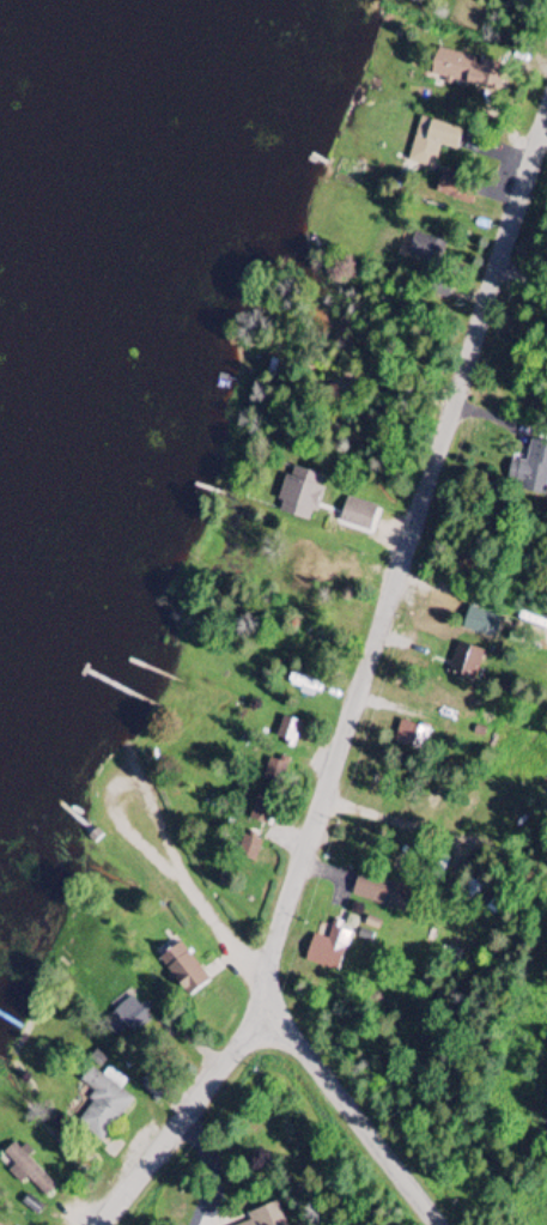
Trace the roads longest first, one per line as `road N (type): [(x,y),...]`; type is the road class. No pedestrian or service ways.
road 1 (residential): [(272,1007),(284,921),(546,116)]
road 2 (residential): [(438,1224),(183,878)]
road 3 (residential): [(272,1007),(100,1224)]
road 4 (residential): [(183,878),(157,803),(139,783),(121,783),(114,798),(123,823),(183,878)]

